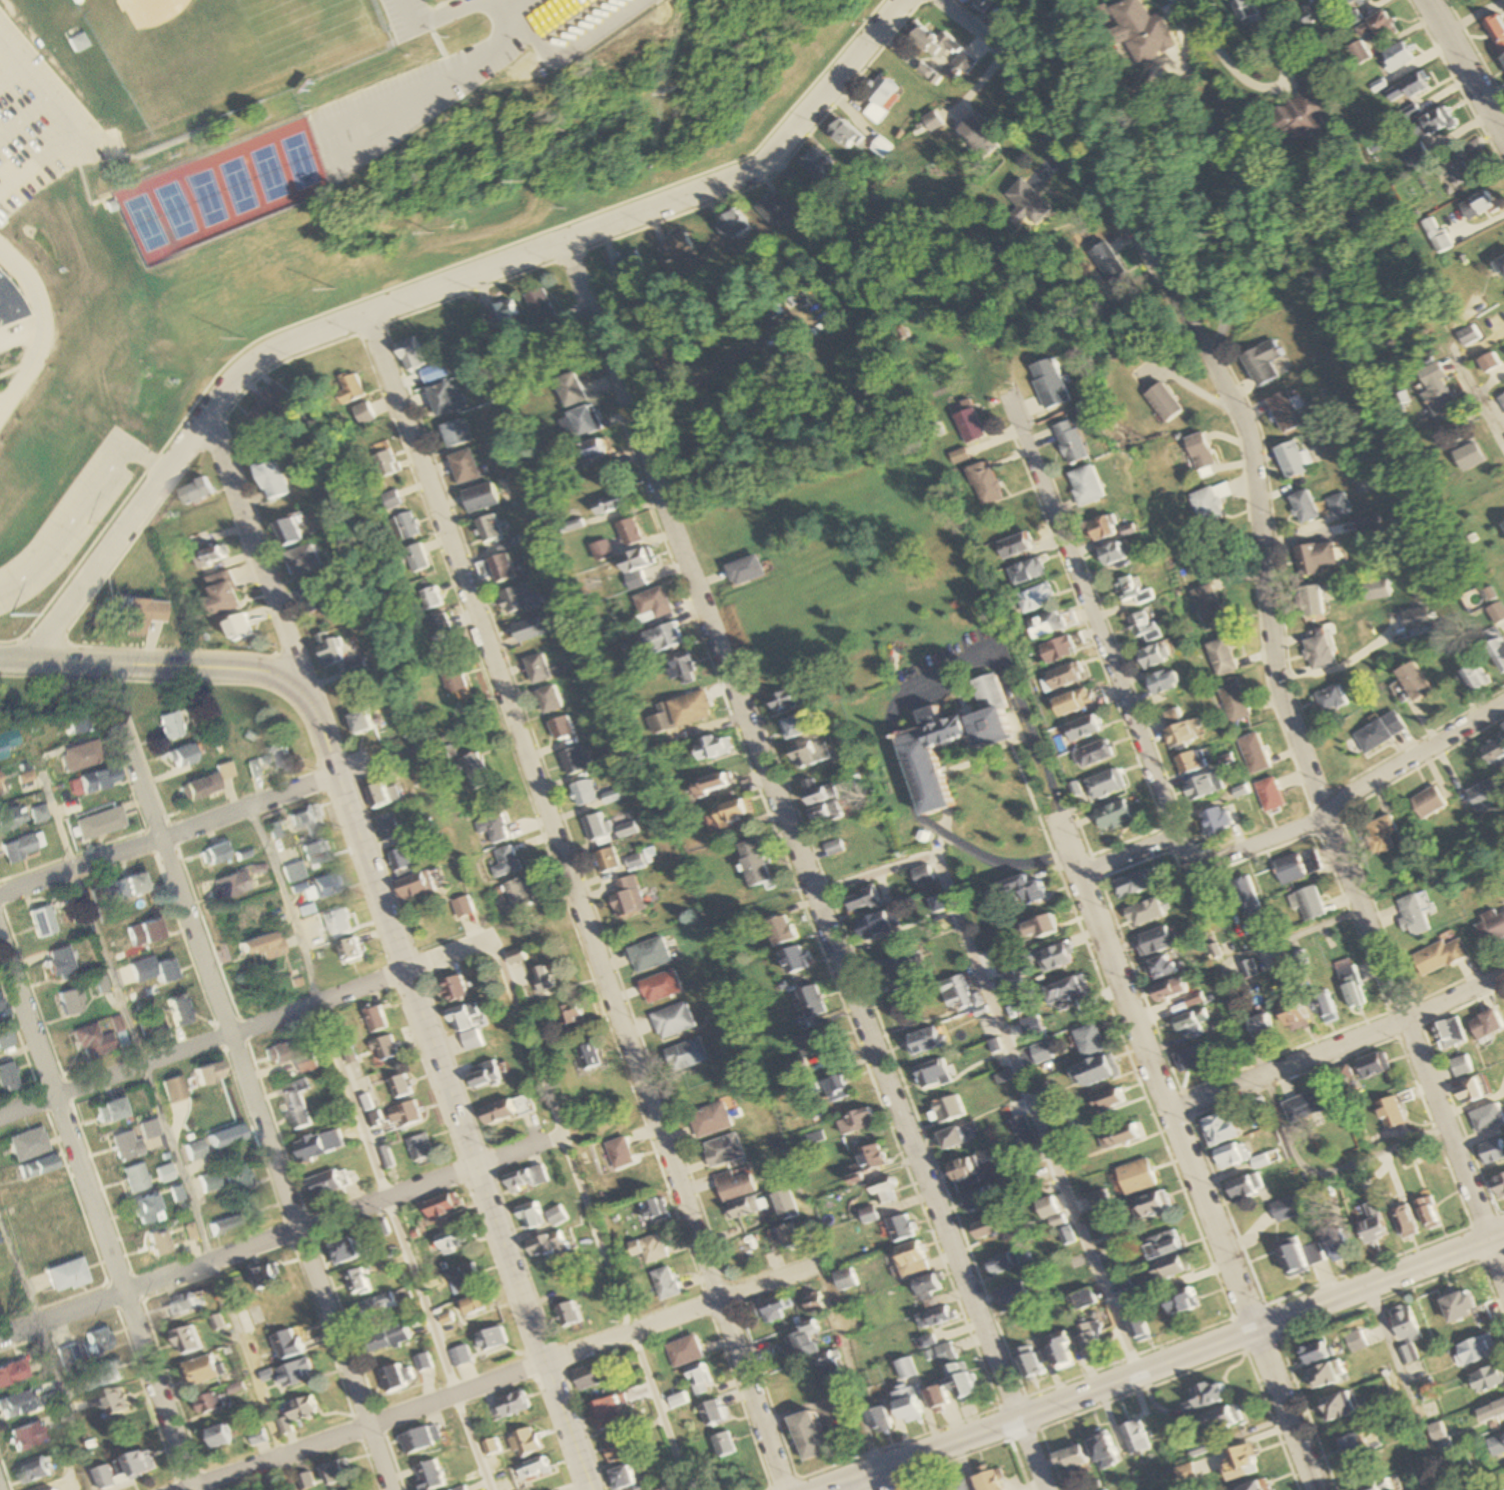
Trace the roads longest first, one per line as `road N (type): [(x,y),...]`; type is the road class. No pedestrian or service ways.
road 1 (residential): [(1048,1489),(569,246)]
road 2 (residential): [(788,1489),(369,316)]
road 3 (residential): [(1406,1022),(1282,706),(1248,429),(1143,241),(1067,158),(997,40),(946,0)]
road 4 (residential): [(906,0),(748,174),(275,351),(243,374),(29,659)]
road 5 (residential): [(393,1489),(100,661)]
road 6 (tertiary): [(591,1489),(312,701)]
road 7 (residential): [(819,1264),(193,1489)]
road 8 (residential): [(561,1134),(0,1335)]
road 9 (residential): [(196,1489),(0,943)]
road 10 (residential): [(1190,870),(1008,396)]
road 11 (secondary): [(817,1489),(1253,1326)]
road 12 (residential): [(415,744),(0,894)]
road 13 (residential): [(407,972),(0,1116)]
road 14 (tertiary): [(312,701),(249,669),(0,658)]
road 15 (residential): [(312,701),(214,413)]
road 16 (residential): [(1503,1274),(1406,1022)]
road 17 (secondary): [(1503,1231),(1253,1326)]
road 18 (residential): [(1171,1109),(1078,873)]
road 19 (residential): [(1406,1022),(1171,1109)]
road 20 (residential): [(1078,873),(995,640)]
road 21 (residential): [(1253,1326),(1171,1109)]
road 22 (residential): [(1503,705),(1325,811)]
road 23 (residential): [(1317,1489),(1253,1326)]
road 24 (residential): [(1503,131),(1427,0)]
road 25 (residential): [(1327,817),(1190,870)]

